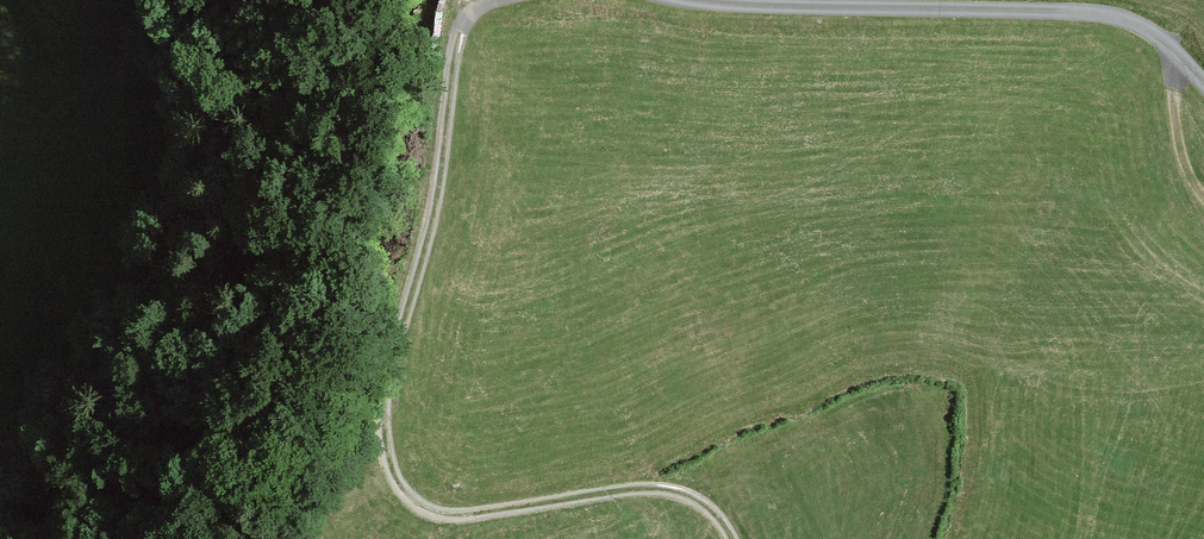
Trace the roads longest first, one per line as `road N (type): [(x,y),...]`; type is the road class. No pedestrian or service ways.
road 1 (track): [(730,538),(705,507),(649,489),(445,514),(411,495),(391,432),(404,320),(433,226),(461,18)]
road 2 (track): [(1203,84),(1150,30),(1106,14),(693,0)]
road 3 (track): [(1171,51),(1171,114),(1189,186),(1203,201)]

